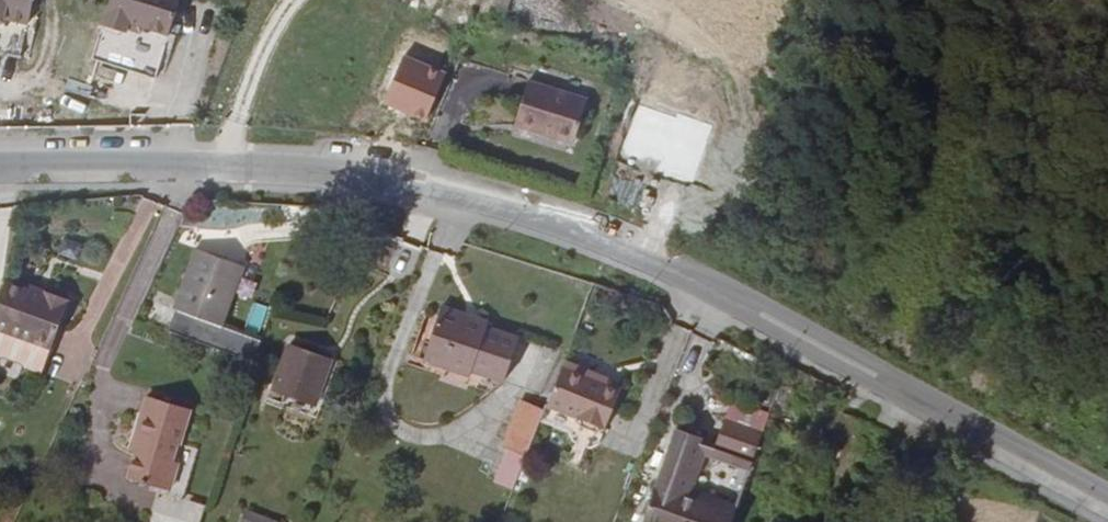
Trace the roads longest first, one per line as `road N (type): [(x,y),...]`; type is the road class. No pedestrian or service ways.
road 1 (tertiary): [(1107,504),(715,287),(527,216),(418,184),(277,164),(0,166)]
road 2 (track): [(1107,302),(905,0)]

